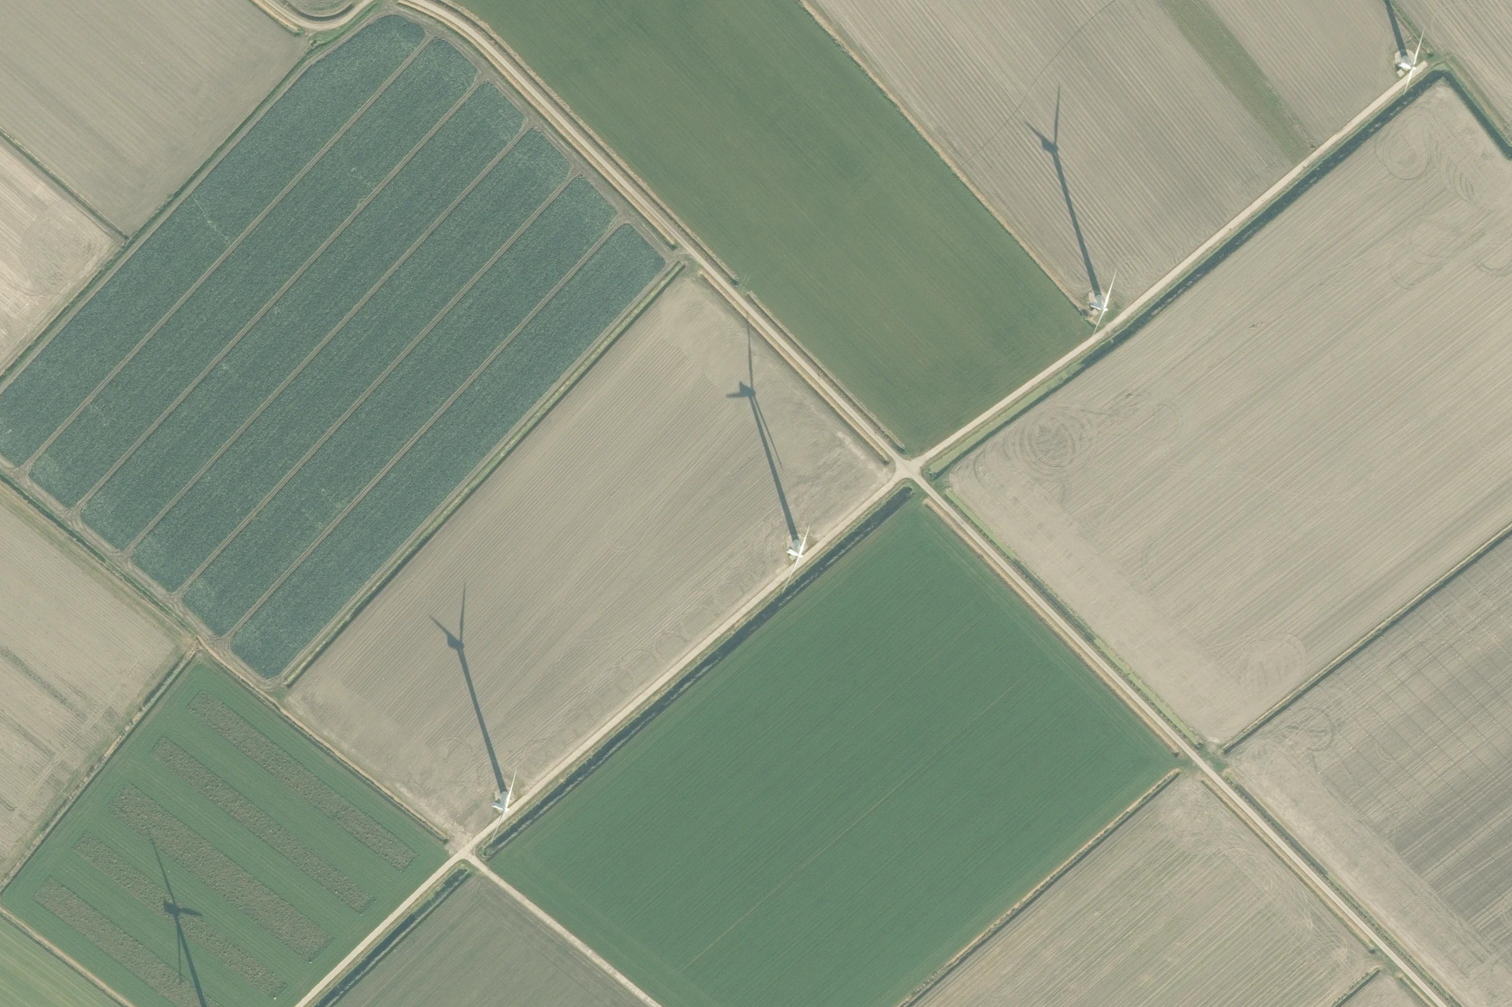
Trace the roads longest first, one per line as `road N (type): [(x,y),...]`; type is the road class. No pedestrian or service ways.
road 1 (track): [(298,1006),(462,852),(908,469),(1093,340),(1423,66),(1447,50),(1511,132)]
road 2 (unclassified): [(1443,1006),(483,42),(418,0)]
road 3 (track): [(657,1006),(462,852)]

